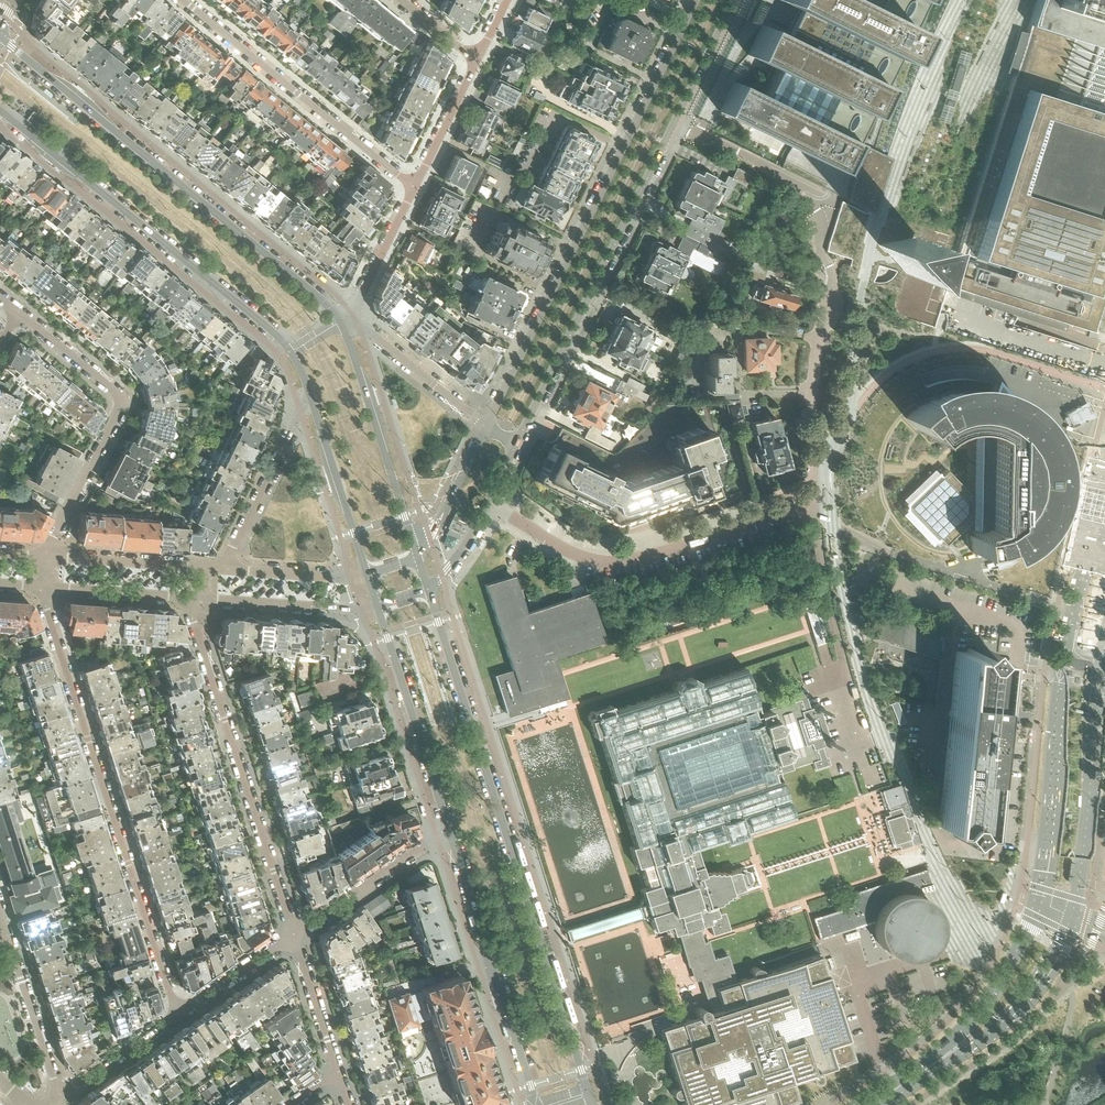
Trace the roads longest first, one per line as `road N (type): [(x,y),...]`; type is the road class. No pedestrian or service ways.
road 1 (tertiary): [(589,1094),(428,588)]
road 2 (residential): [(518,442),(735,0)]
road 3 (residential): [(695,0),(486,426)]
road 4 (residential): [(178,1014),(42,586)]
road 5 (tertiary): [(341,323),(0,38)]
road 6 (tertiary): [(0,110),(293,353)]
road 7 (residential): [(488,502),(580,557),(625,562),(793,509),(818,470)]
road 8 (residential): [(292,936),(200,636),(196,619),(205,598)]
road 9 (residential): [(16,312),(122,403),(43,558)]
road 10 (residential): [(411,188),(184,0)]
road 11 (tertiary): [(449,832),(534,1104)]
road 12 (secondary): [(1068,640),(1035,900)]
road 13 (secondary): [(1076,910),(1103,653)]
road 14 (tertiary): [(419,557),(341,323)]
road 15 (tertiary): [(378,604),(449,832)]
road 16 (residential): [(834,277),(814,393),(818,470)]
road 17 (residential): [(316,411),(296,421),(216,569)]
road 18 (residential): [(292,936),(449,832)]
road 19 (residential): [(486,426),(375,336),(341,323)]
road 20 (residential): [(205,598),(361,610),(378,604)]
road 21 (residential): [(216,569),(43,558)]
road 22 (tertiary): [(316,411),(368,573)]
road 23 (residential): [(8,936),(61,1093)]
road 24 (residential): [(42,586),(205,598)]
road 25 (secondary): [(967,1041),(1018,1005),(1071,921)]
road 26 (secondary): [(1104,487),(1068,640)]
road 27 (secondary): [(1035,900),(967,1041)]
road 28 (residential): [(368,573),(332,579),(216,569)]
road 29 (residential): [(341,323),(411,188)]
road 30 (residential): [(486,426),(419,557)]
road 31 (residential): [(339,1073),(292,936)]
road 32 (residential): [(411,188),(476,60)]
road 33 (residential): [(61,1093),(178,1014)]
road 34 (residential): [(178,1014),(292,936)]

